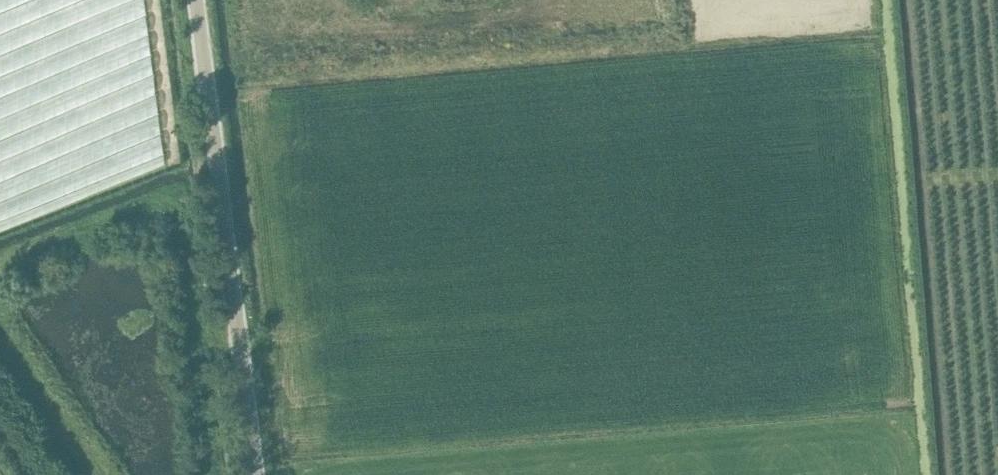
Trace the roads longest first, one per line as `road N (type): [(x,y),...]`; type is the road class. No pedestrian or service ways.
road 1 (tertiary): [(255,474),(196,0)]

